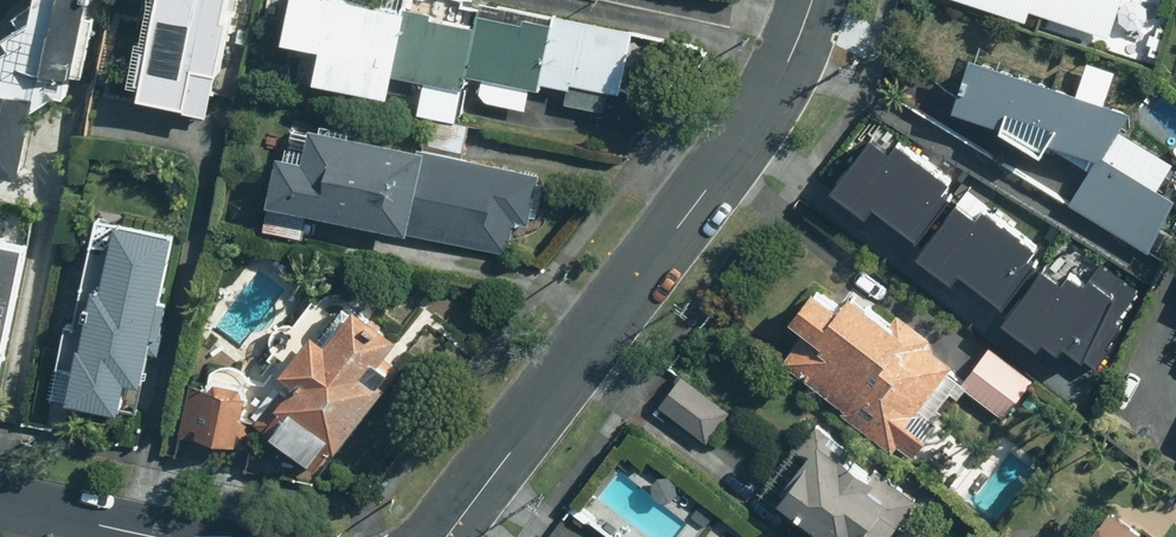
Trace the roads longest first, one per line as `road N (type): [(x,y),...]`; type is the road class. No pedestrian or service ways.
road 1 (residential): [(814,0),(753,130),(448,536)]
road 2 (residential): [(154,536),(0,504)]

